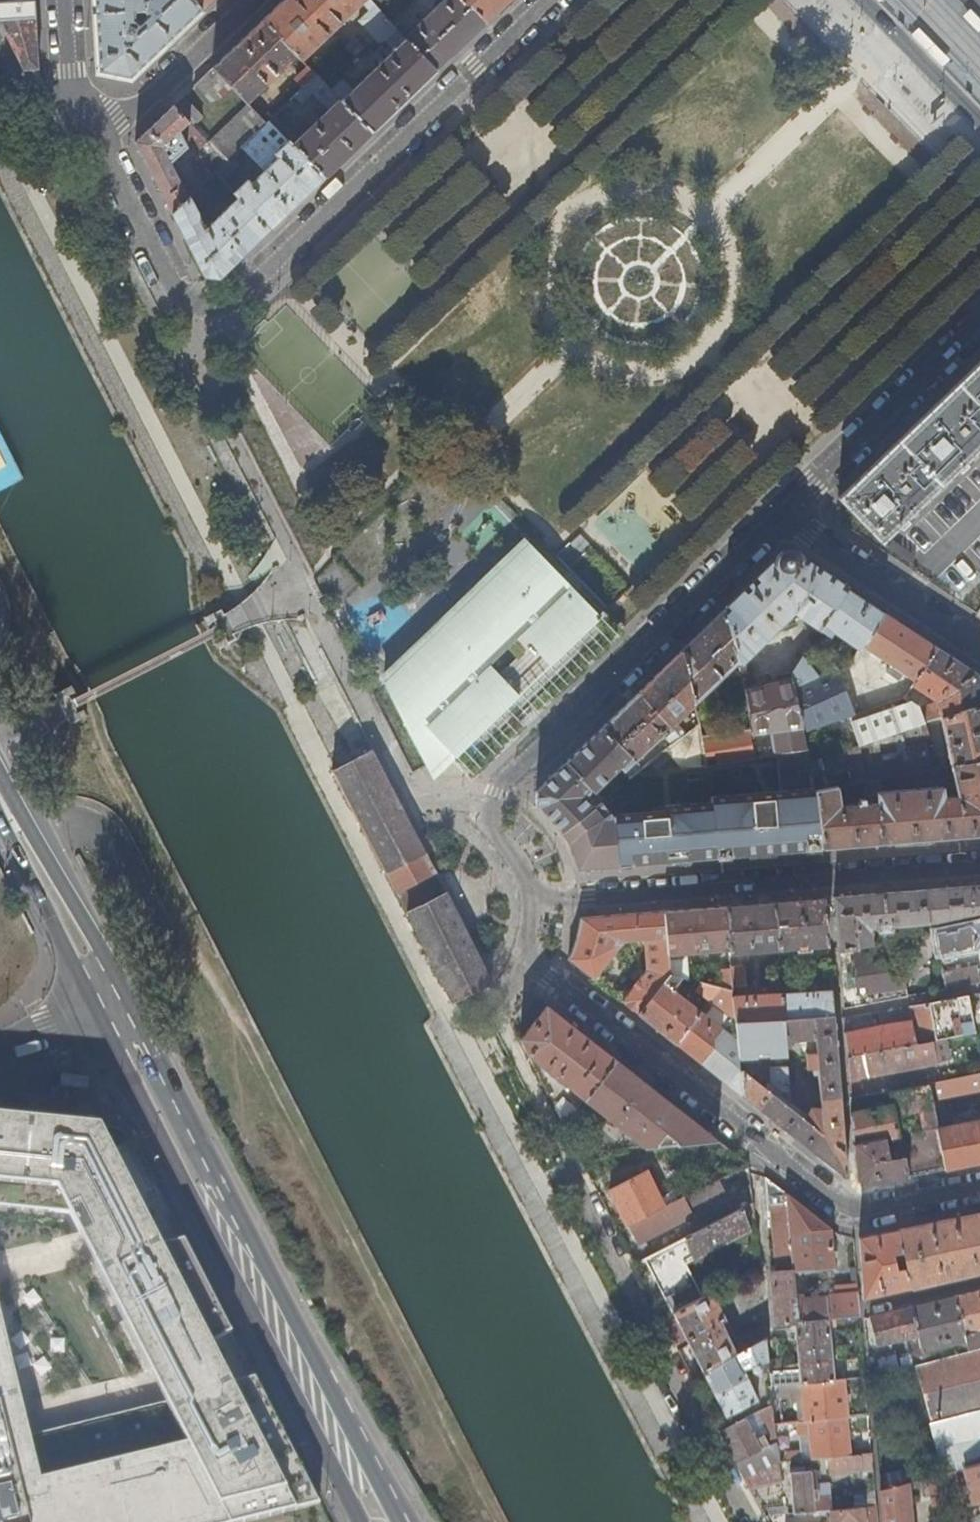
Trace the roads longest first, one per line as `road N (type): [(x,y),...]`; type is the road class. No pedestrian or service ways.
road 1 (secondary): [(407,1521),(160,1055),(0,784)]
road 2 (secondary): [(0,819),(358,1521)]
road 3 (residential): [(546,0),(199,324),(97,145)]
road 4 (residential): [(979,1190),(850,1216),(538,964),(537,897)]
road 5 (residential): [(537,897),(492,818),(499,793),(786,516)]
road 6 (residential): [(979,863),(537,897)]
road 7 (residential): [(786,516),(979,321)]
road 8 (residential): [(979,648),(786,516)]
road 9 (residential): [(97,145),(246,0)]
road 10 (tertiary): [(862,0),(979,121)]
road 11 (residential): [(67,0),(73,89),(97,145)]
road 12 (residential): [(979,1282),(860,1309)]

